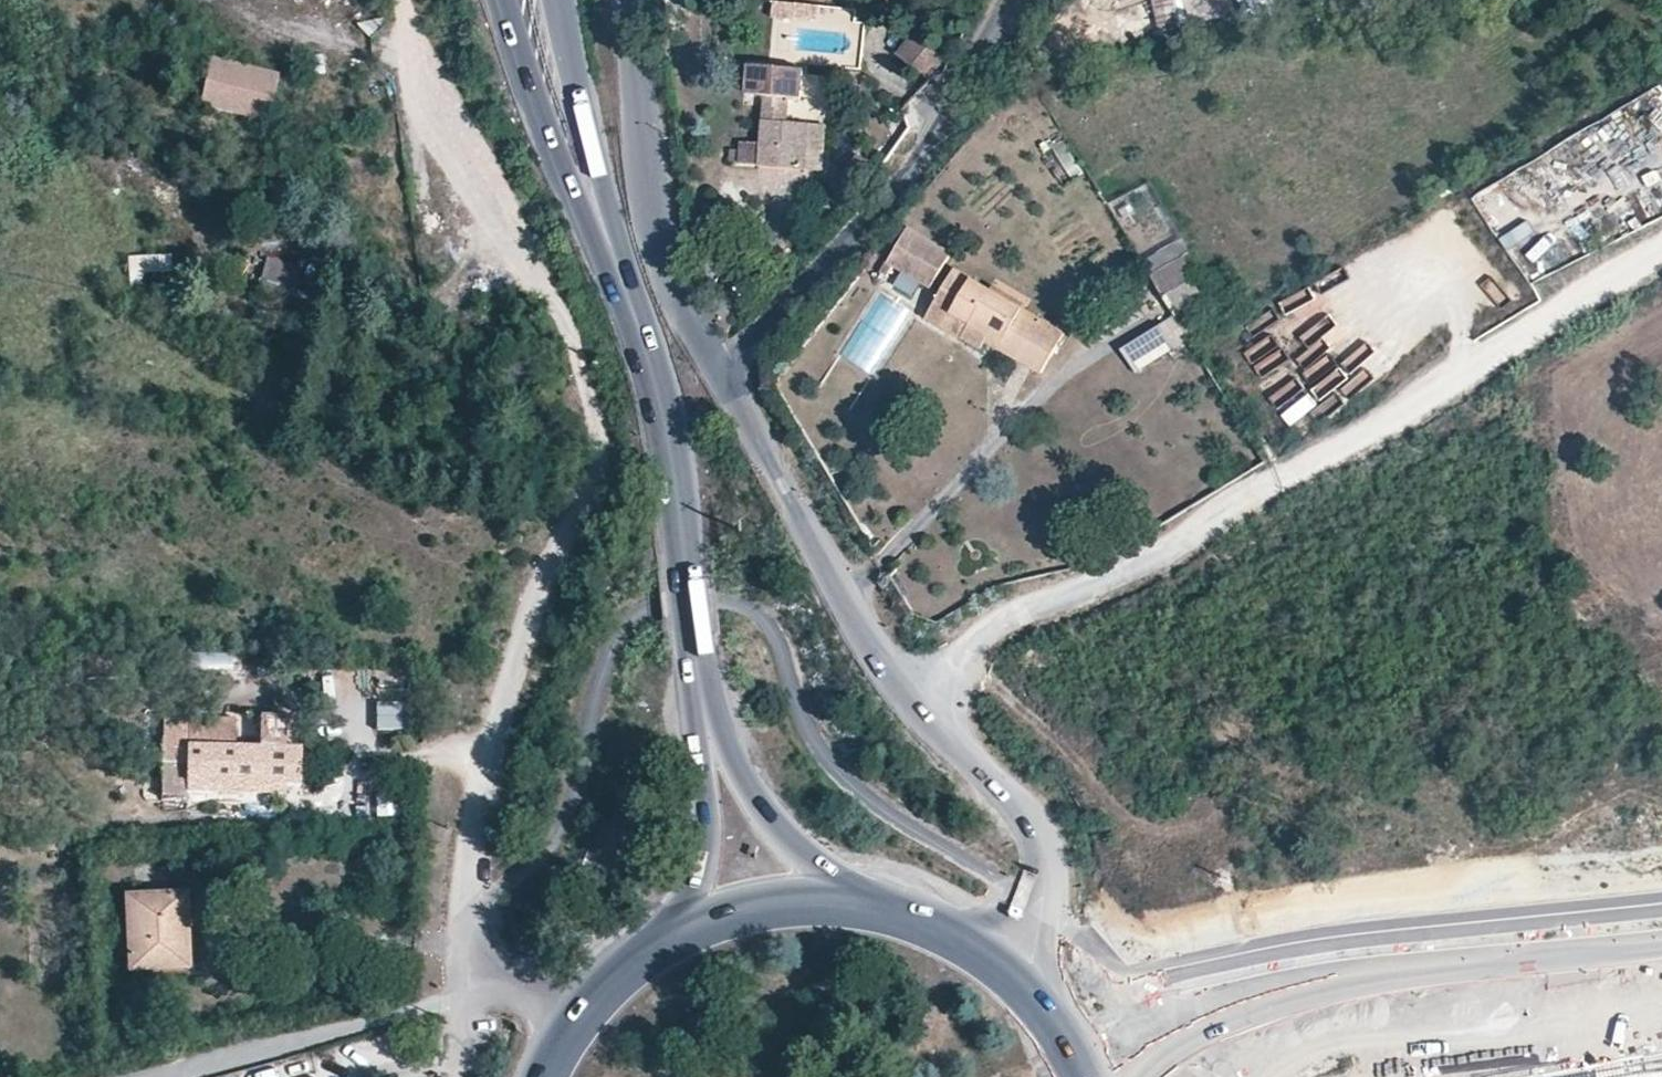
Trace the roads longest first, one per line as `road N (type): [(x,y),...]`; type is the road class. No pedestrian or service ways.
road 1 (trunk): [(503,0),(607,1076)]
road 2 (trunk): [(658,1076),(621,753),(556,0)]
road 3 (unclassified): [(459,926),(491,758),(528,637),(599,469),(589,398),(407,44),(399,0)]
road 4 (track): [(918,704),(1006,618),(1103,583),(1661,249)]
road 5 (residential): [(721,374),(887,666),(1041,844),(1035,904),(1003,968)]
road 6 (residential): [(721,374),(877,206),(1020,0)]
road 7 (residential): [(626,0),(641,147),(669,272),(721,374)]
road 8 (primary): [(640,314),(663,388),(693,653)]
road 9 (primary): [(511,0),(552,124),(640,314)]
road 10 (secondary): [(1333,984),(1661,952)]
road 11 (primary): [(640,314),(562,0)]
road 12 (primary): [(864,906),(758,809),(713,732),(693,653)]
road 13 (secondary): [(1333,984),(1109,1017),(1041,1005)]
road 14 (primary): [(693,653),(704,860),(669,940)]
road 15 (secondary): [(1133,1076),(1219,1024),(1333,984)]
road 16 (primary): [(864,906),(797,902),(731,914),(669,940)]
road 17 (primary): [(1003,968),(914,918),(864,906)]
road 18 (unclassified): [(577,1021),(519,990),(459,926)]
road 19 (unclassified): [(459,926),(456,1076)]
road 20 (primary): [(669,940),(619,976),(577,1021)]

